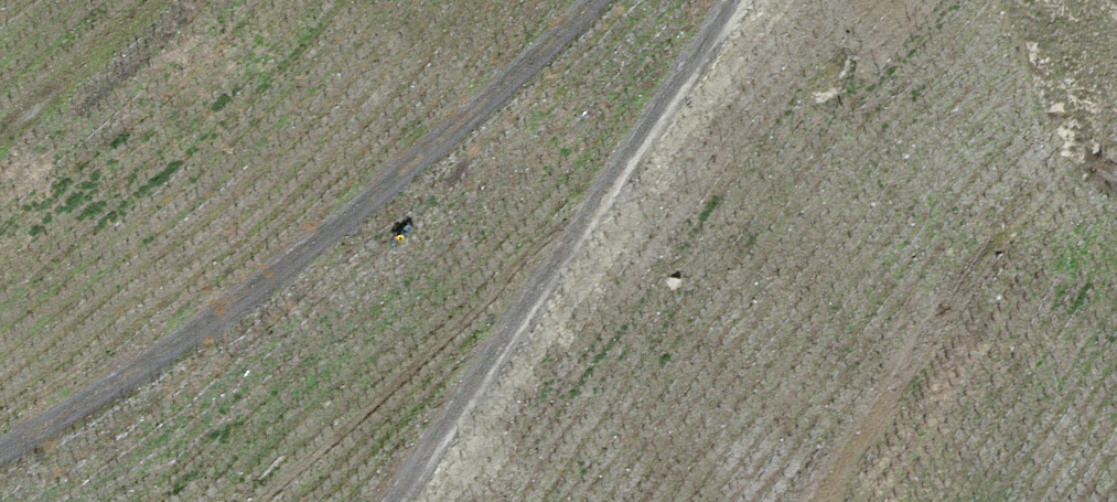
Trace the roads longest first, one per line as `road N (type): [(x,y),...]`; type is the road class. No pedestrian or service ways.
road 1 (track): [(593,0),(419,187),(0,465)]
road 2 (track): [(385,501),(748,0)]
road 3 (track): [(831,501),(968,313)]

